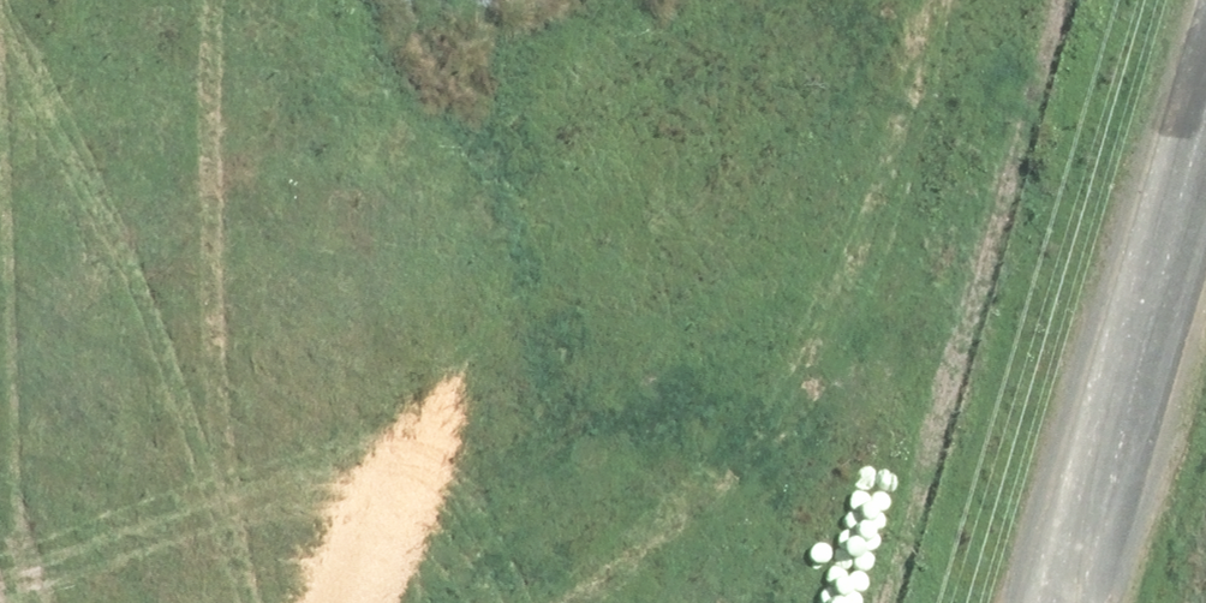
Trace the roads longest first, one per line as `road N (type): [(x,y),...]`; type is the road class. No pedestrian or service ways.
road 1 (tertiary): [(218,378),(481,533),(801,602)]
road 2 (unclassified): [(1068,602),(1205,130)]
road 3 (residential): [(80,602),(218,378)]
road 4 (tertiary): [(0,250),(218,378)]

